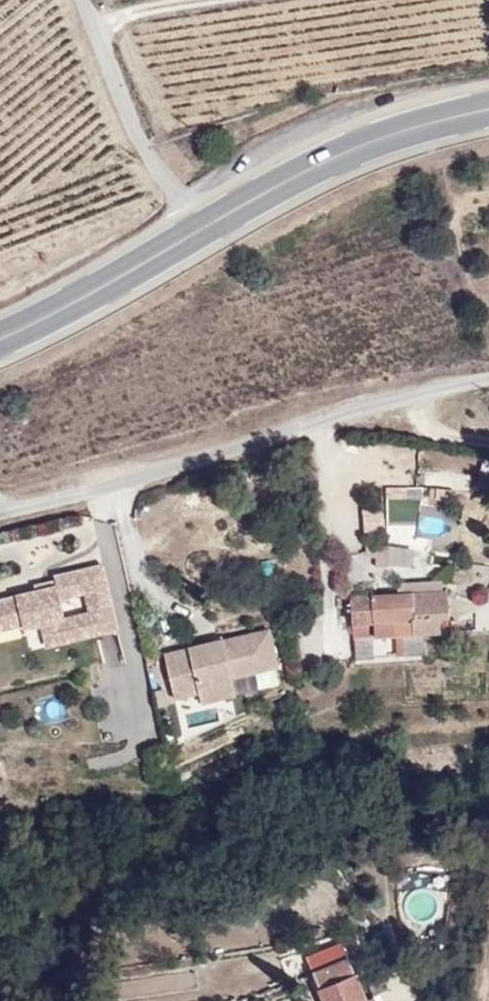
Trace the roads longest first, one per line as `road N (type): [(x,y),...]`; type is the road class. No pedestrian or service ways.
road 1 (secondary): [(0,338),(342,151),(488,109)]
road 2 (unclassified): [(0,513),(488,381)]

